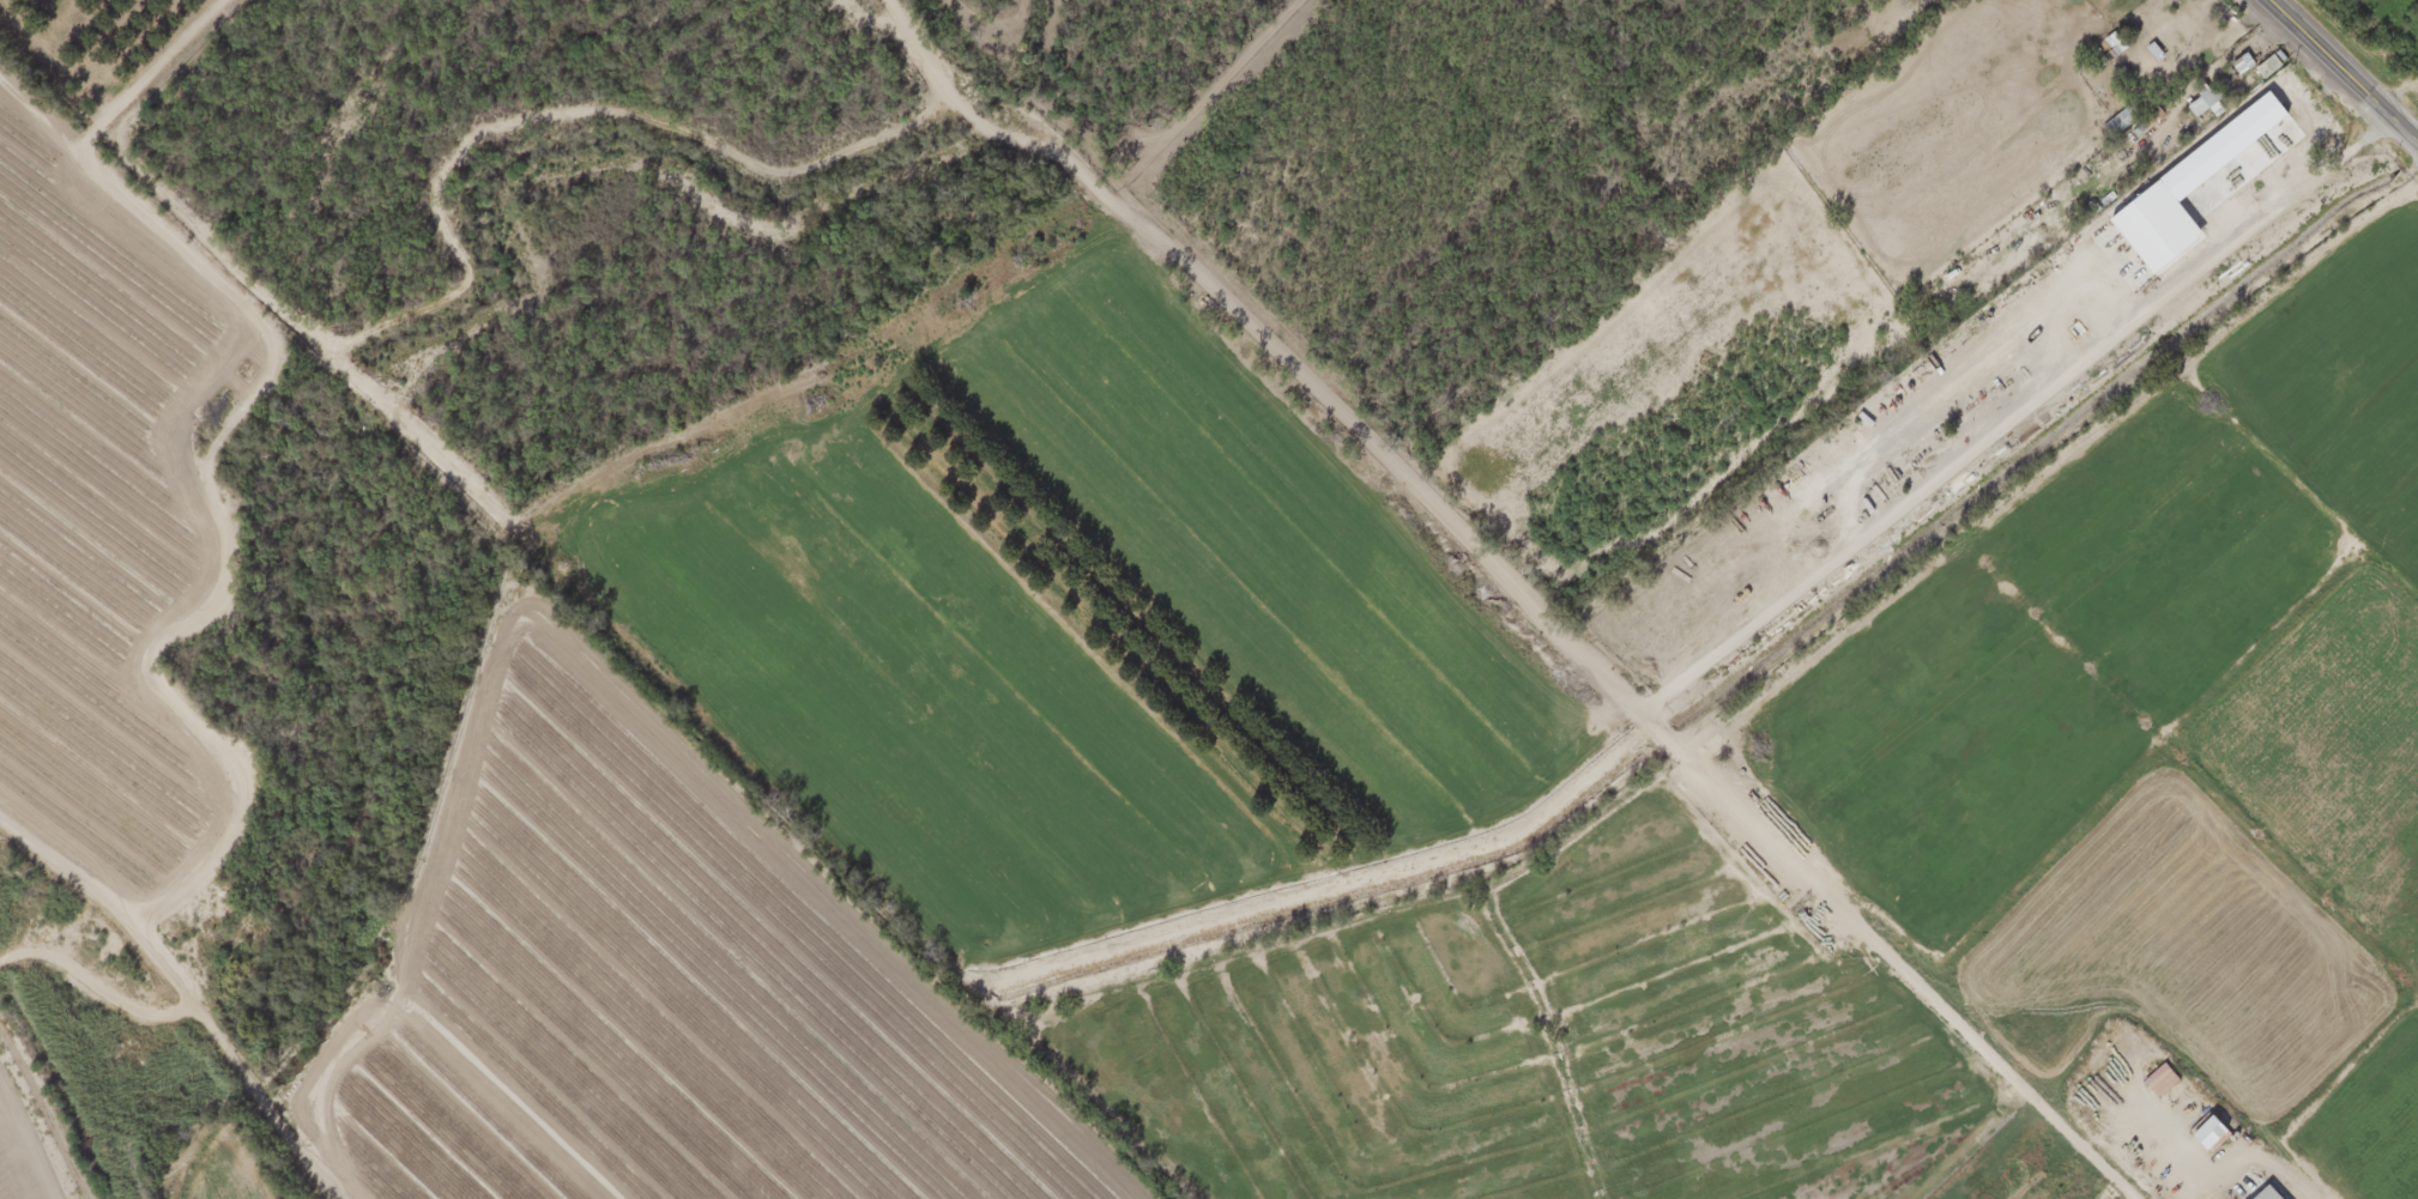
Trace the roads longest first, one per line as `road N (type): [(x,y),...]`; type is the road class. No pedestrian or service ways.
road 1 (residential): [(331,1198),(133,945),(0,825)]
road 2 (trunk): [(2417,146),(2265,0)]
road 3 (residential): [(107,122),(230,0)]

